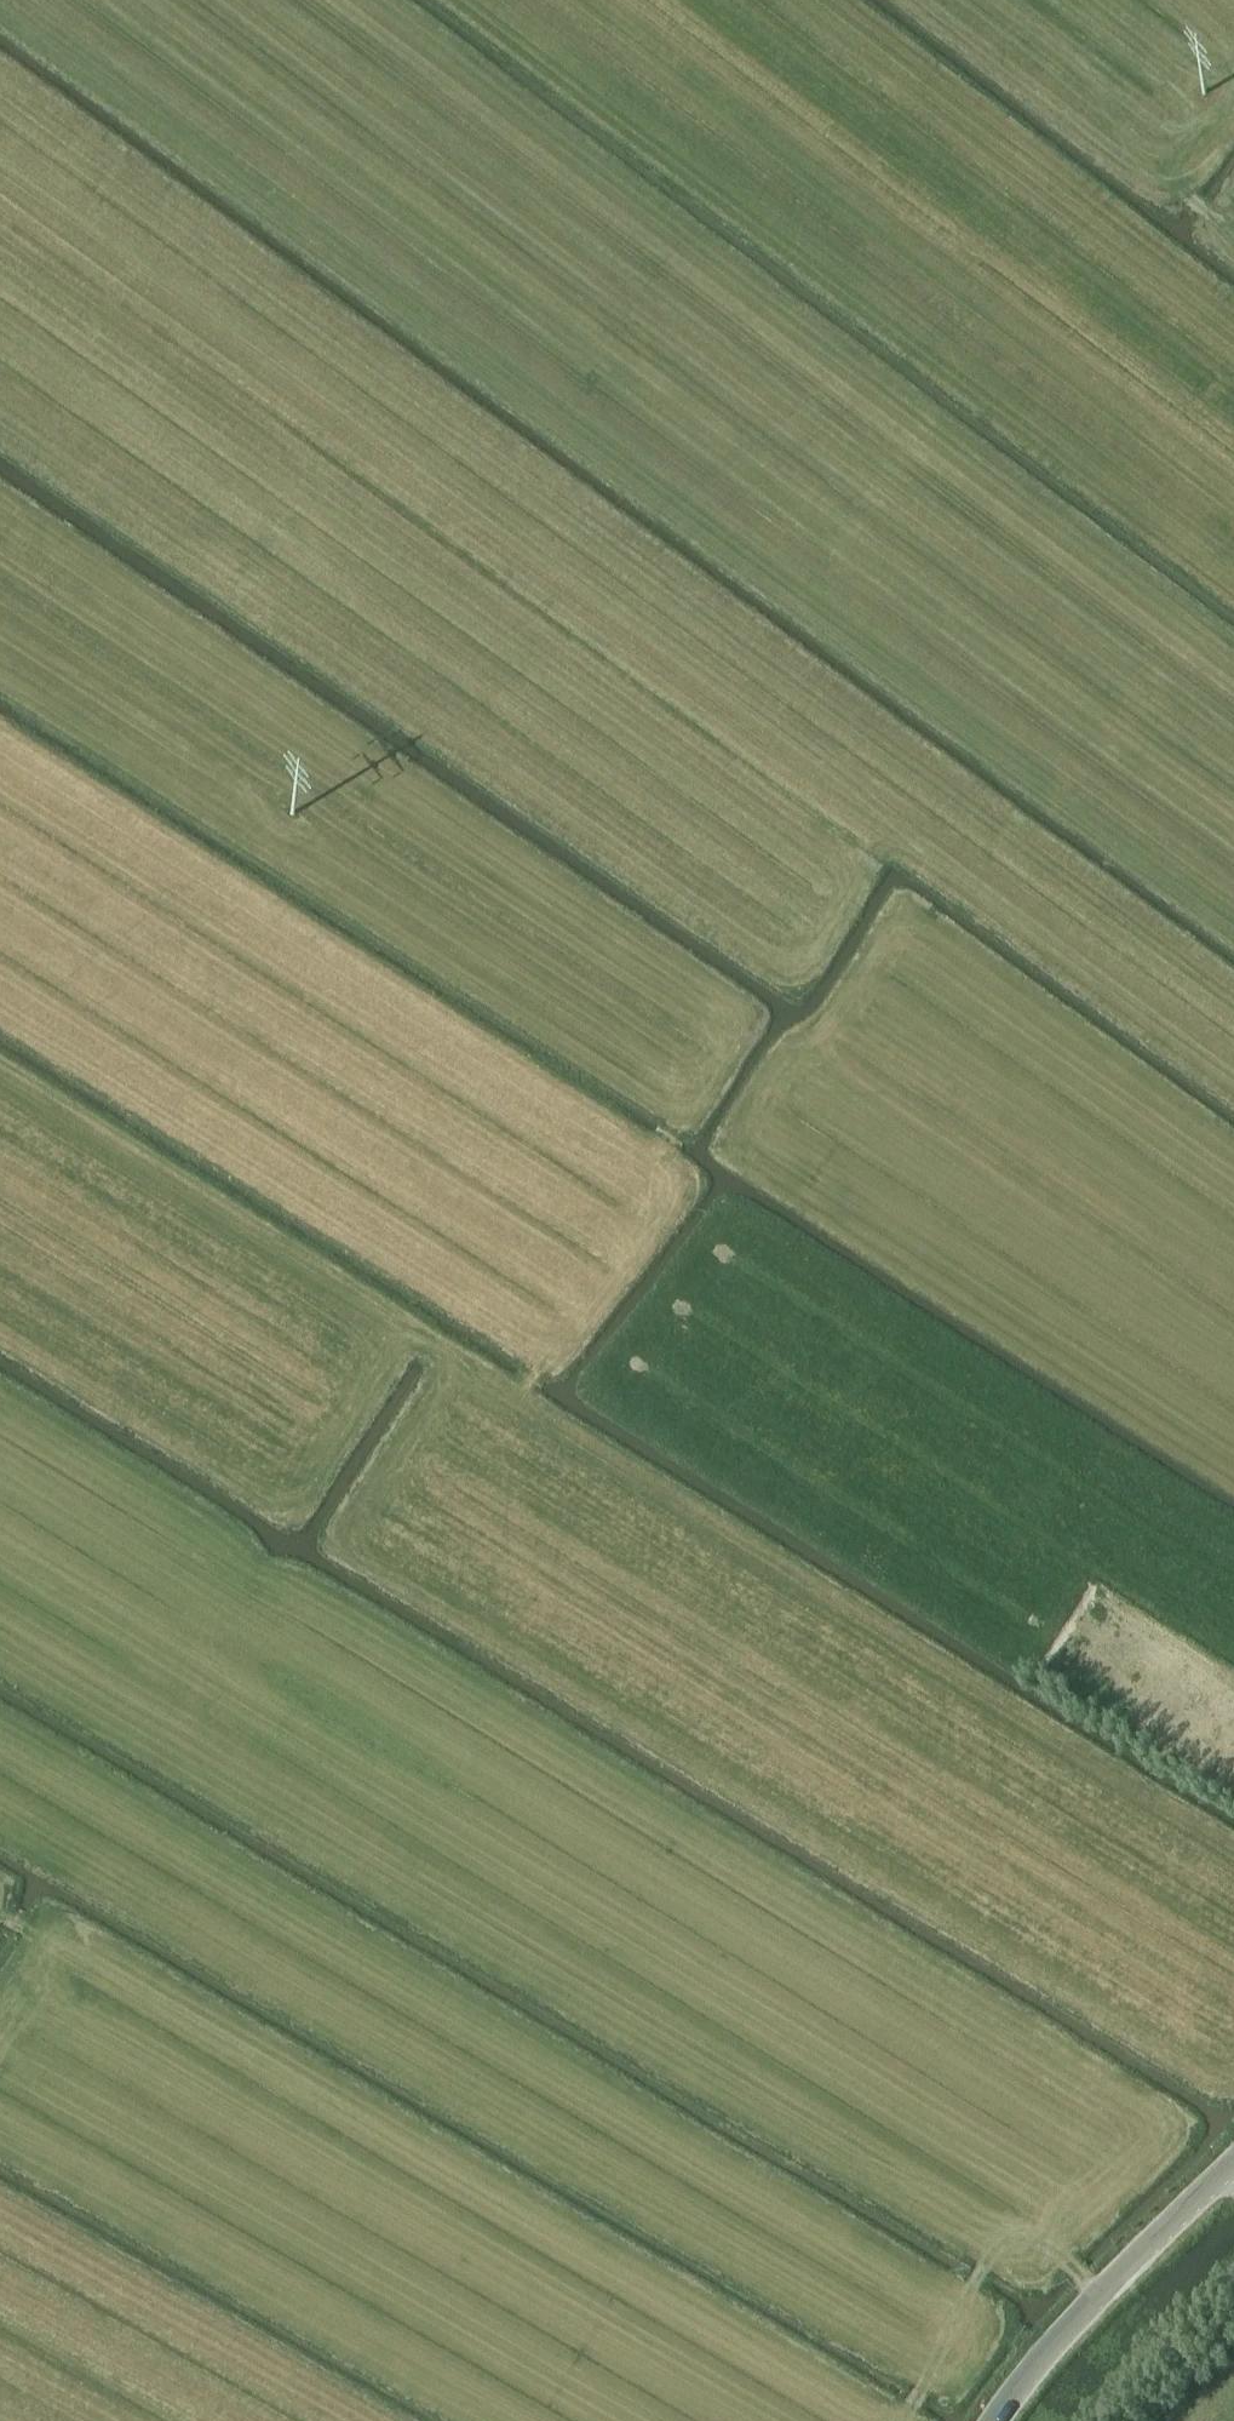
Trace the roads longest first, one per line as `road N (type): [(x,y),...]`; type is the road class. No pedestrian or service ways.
road 1 (track): [(291,377),(0,146)]
road 2 (tertiary): [(997,2420),(1063,2335),(1233,2164)]

